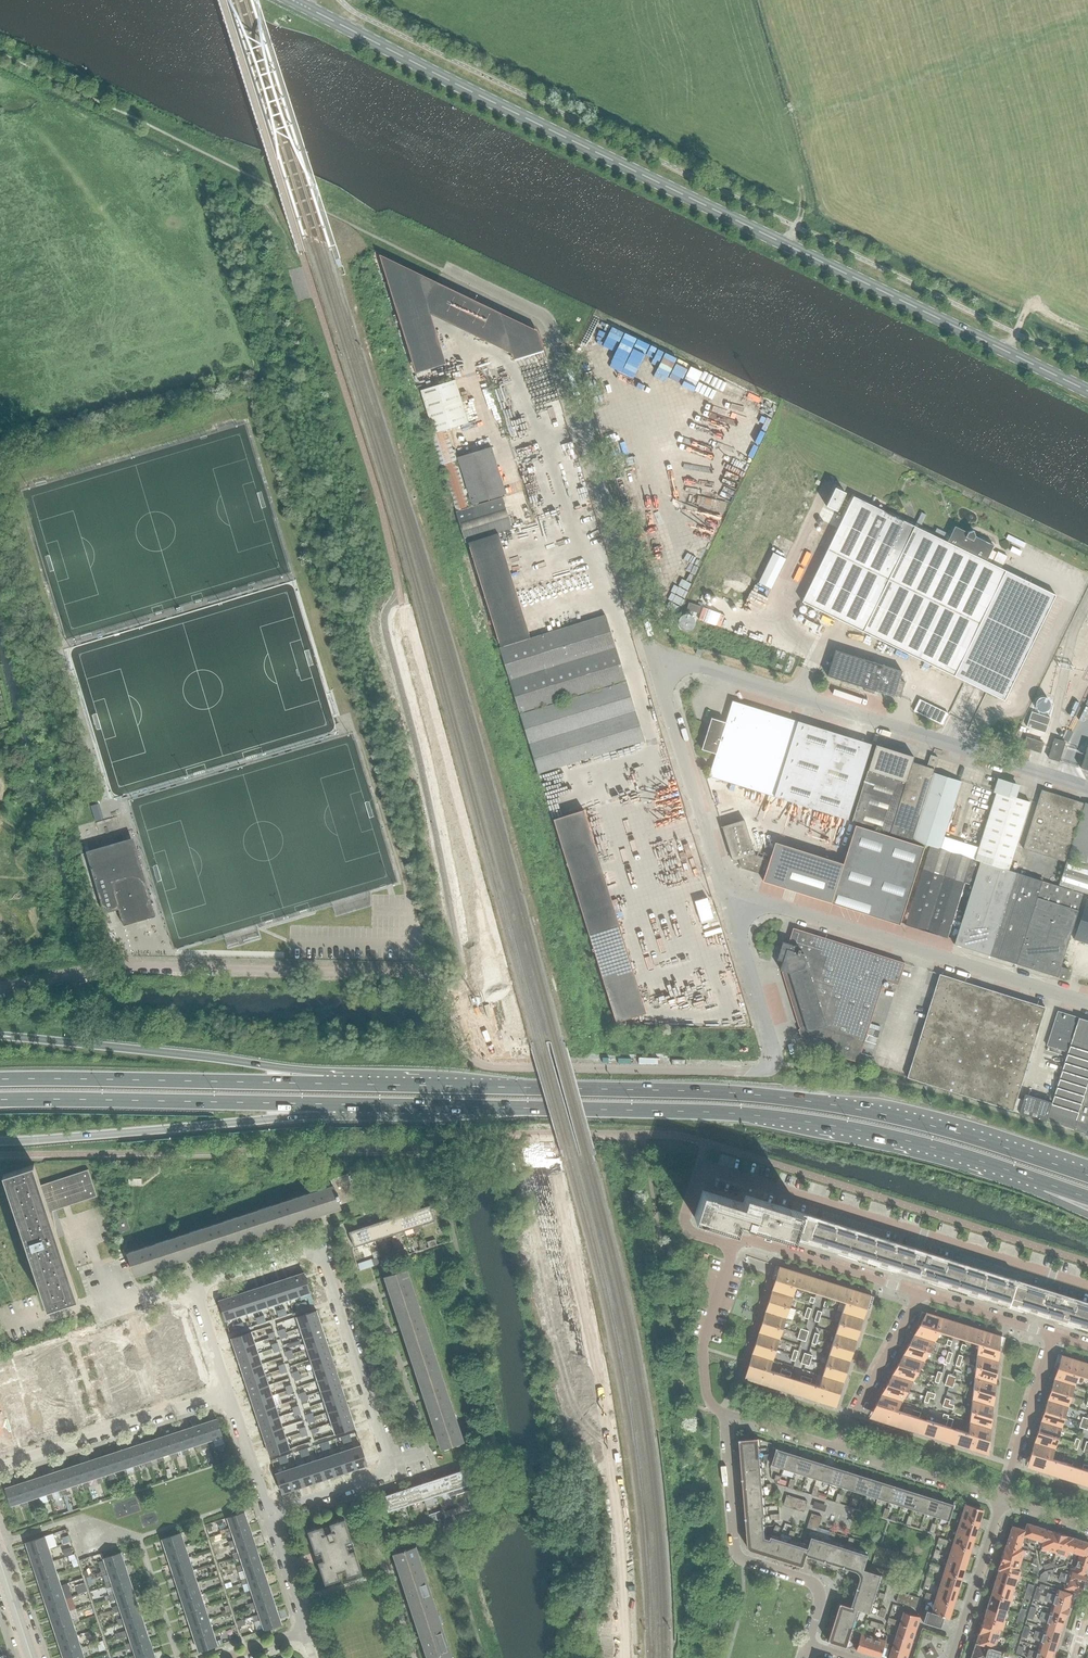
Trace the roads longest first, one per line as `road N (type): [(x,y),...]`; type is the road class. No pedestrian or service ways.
road 1 (primary): [(1087,391),(292,0)]
road 2 (unclassified): [(770,1067),(482,1062),(468,1052),(444,986),(420,972),(111,969),(0,991)]
road 3 (trunk): [(1087,1175),(939,1128),(780,1097),(323,1083)]
road 4 (trunk): [(319,1104),(758,1115),(881,1135),(1045,1183)]
road 5 (residential): [(732,1245),(690,1233),(683,1216),(700,1164),(1087,1287)]
road 6 (unclassified): [(652,667),(556,335),(538,312),(443,270)]
road 7 (unclassified): [(1087,784),(698,661),(652,667)]
road 8 (unclassified): [(731,910),(775,904),(1087,1003)]
road 9 (residential): [(389,1466),(324,1259),(311,1247),(194,1285)]
road 10 (trunk): [(323,1083),(257,1064),(0,1036)]
road 11 (trunk): [(323,1083),(0,1079)]
road 12 (trunk): [(0,1140),(290,1115),(319,1104)]
road 13 (trunk): [(0,1100),(319,1104)]
road 14 (residential): [(722,1412),(734,1549),(742,1560),(814,1582),(820,1601),(808,1644)]
road 15 (unclassified): [(731,910),(652,667)]
road 16 (residential): [(0,1467),(230,1394)]
road 17 (residential): [(919,1294),(744,1239),(732,1245)]
road 18 (residential): [(732,1245),(703,1358),(706,1397),(722,1412)]
road 19 (residential): [(836,1447),(919,1294)]
road 20 (residential): [(836,1447),(1000,1498)]
road 21 (residential): [(1000,1498),(1051,1337)]
road 22 (residential): [(951,1657),(1000,1498)]
road 23 (unclassified): [(770,1067),(731,910)]
road 24 (residential): [(194,1285),(116,1315),(98,1262)]
road 25 (residential): [(1051,1337),(919,1294)]
road 26 (residential): [(269,1515),(371,1482),(389,1466)]
road 27 (residential): [(269,1515),(230,1394)]
road 28 (residential): [(306,1632),(269,1515)]

